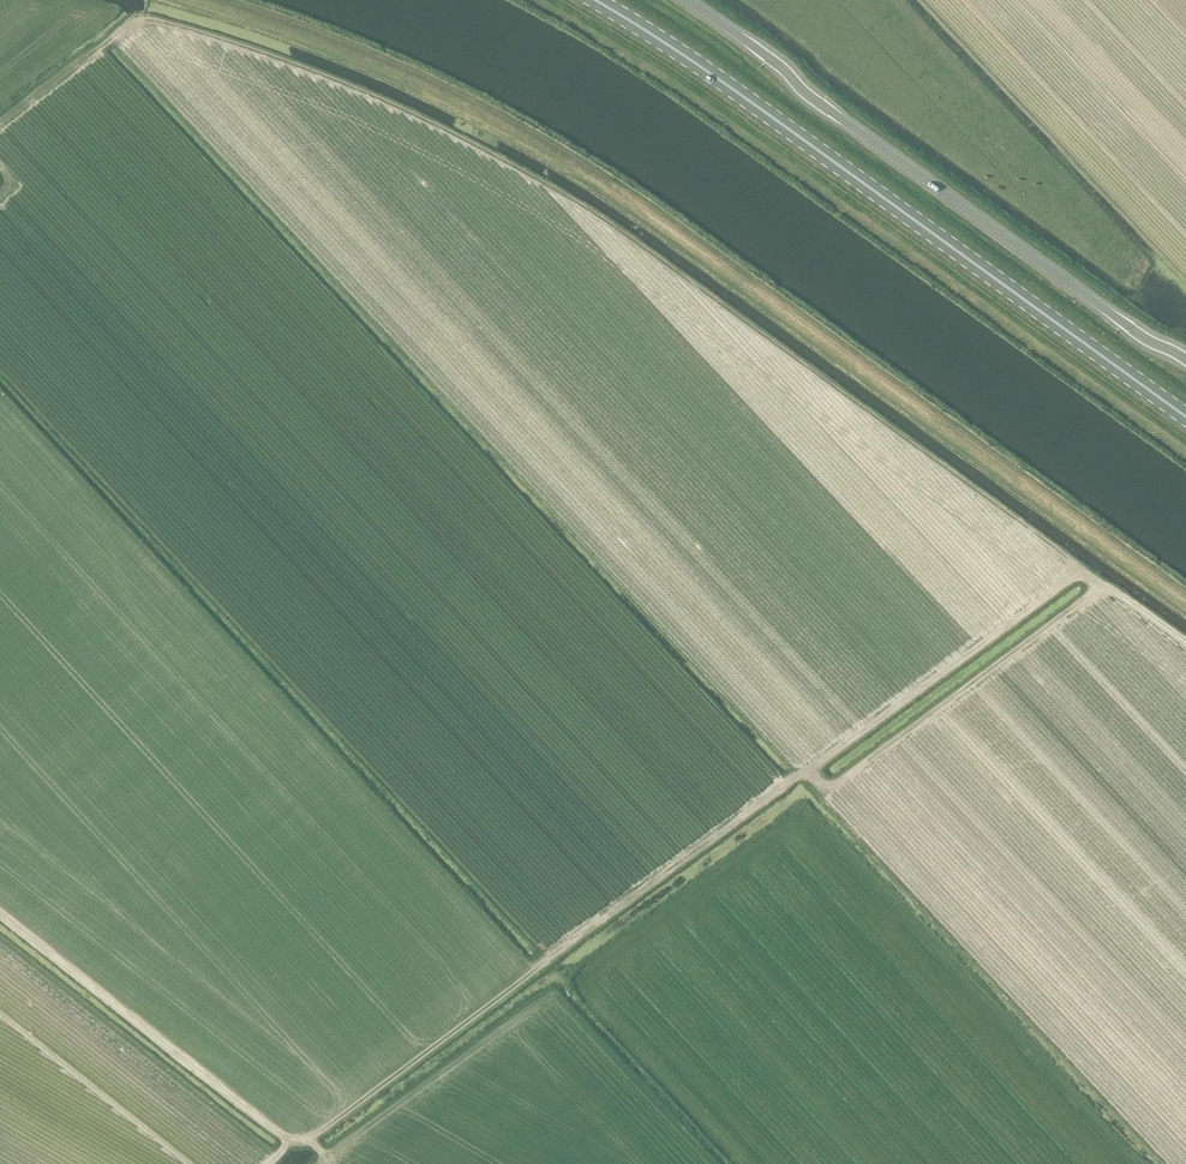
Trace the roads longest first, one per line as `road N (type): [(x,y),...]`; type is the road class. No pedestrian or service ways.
road 1 (primary): [(1185,417),(784,126),(594,0)]
road 2 (unclassified): [(1185,360),(1144,340),(685,0)]

